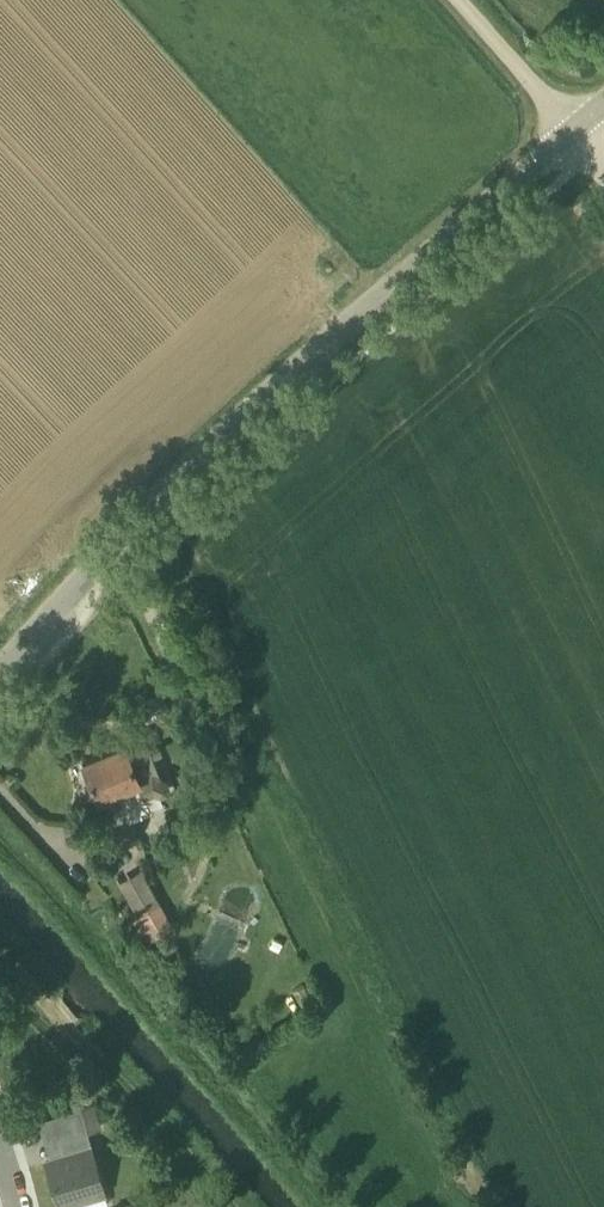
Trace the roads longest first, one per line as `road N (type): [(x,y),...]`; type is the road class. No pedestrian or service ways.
road 1 (tertiary): [(0,675),(106,543),(180,473),(573,146)]
road 2 (unclassified): [(573,146),(446,0)]

